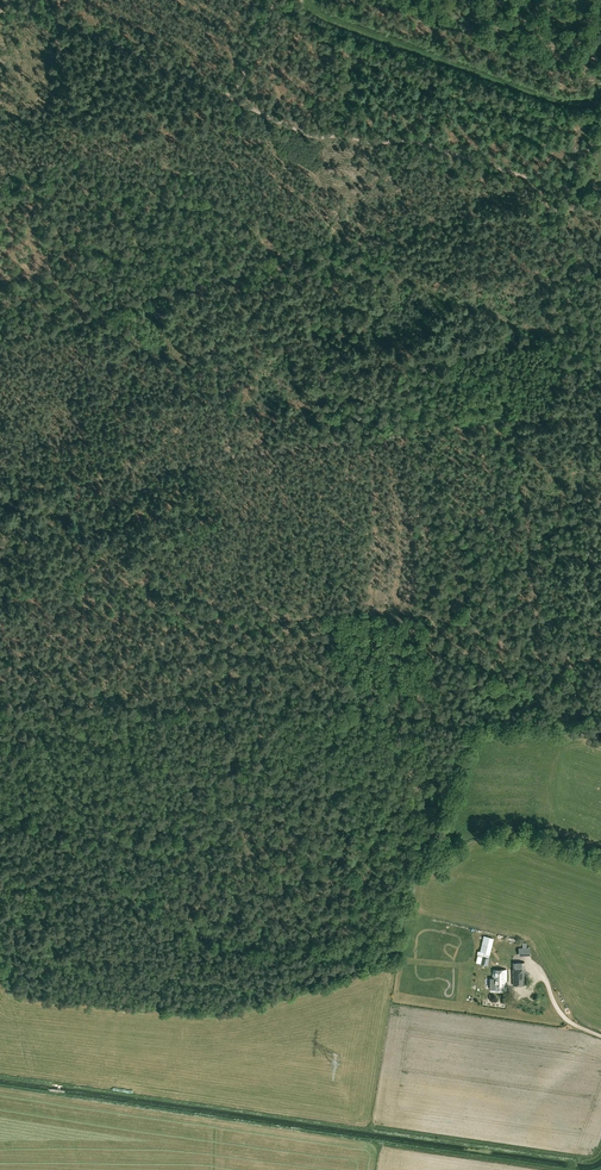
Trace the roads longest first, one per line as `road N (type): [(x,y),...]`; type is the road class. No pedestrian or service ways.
road 1 (track): [(528,177),(427,142),(309,133),(234,101)]
road 2 (track): [(56,21),(234,101)]

